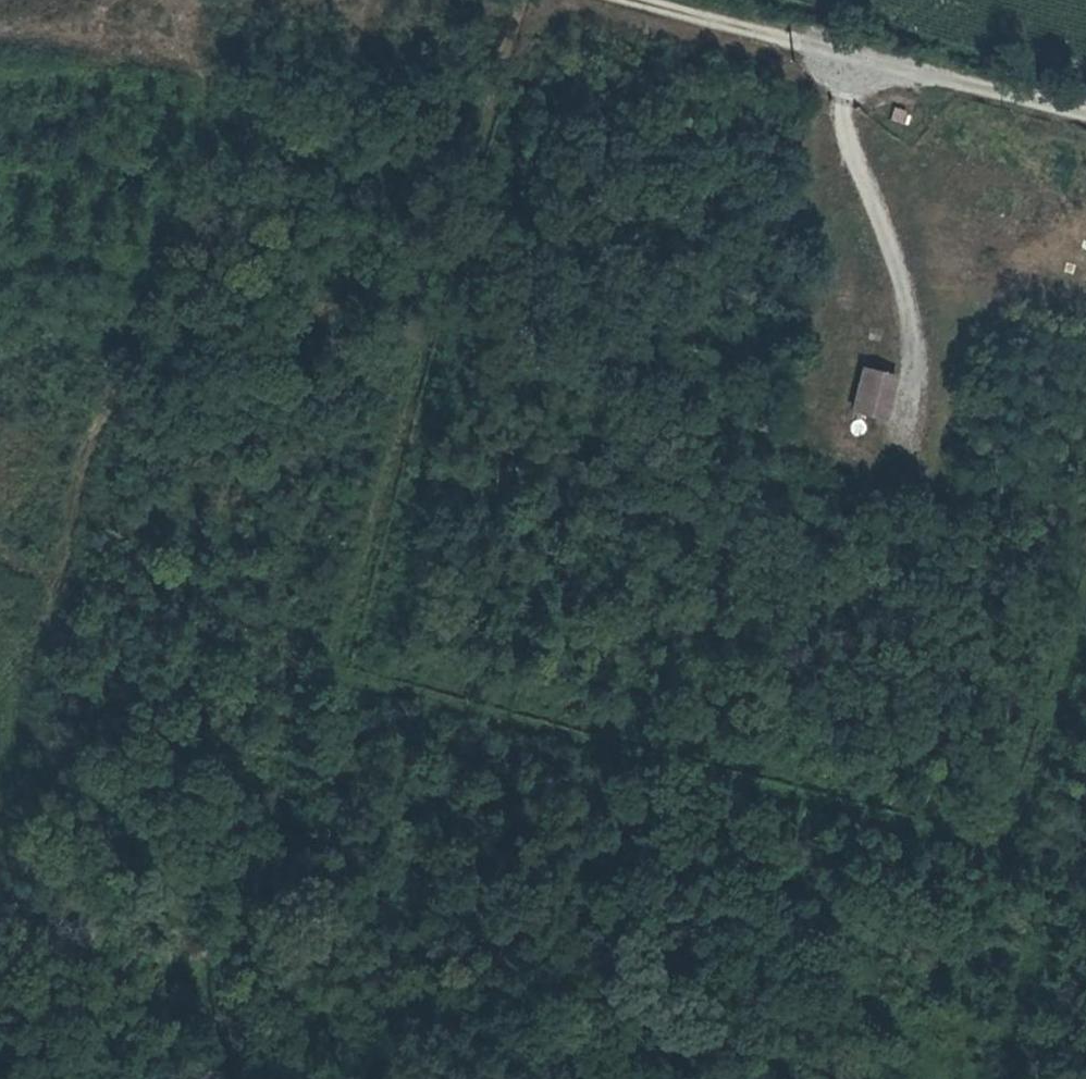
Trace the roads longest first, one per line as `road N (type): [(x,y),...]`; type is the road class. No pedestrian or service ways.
road 1 (track): [(387,0),(387,88),(150,726),(135,1078)]
road 2 (unclassified): [(611,0),(1085,116)]

